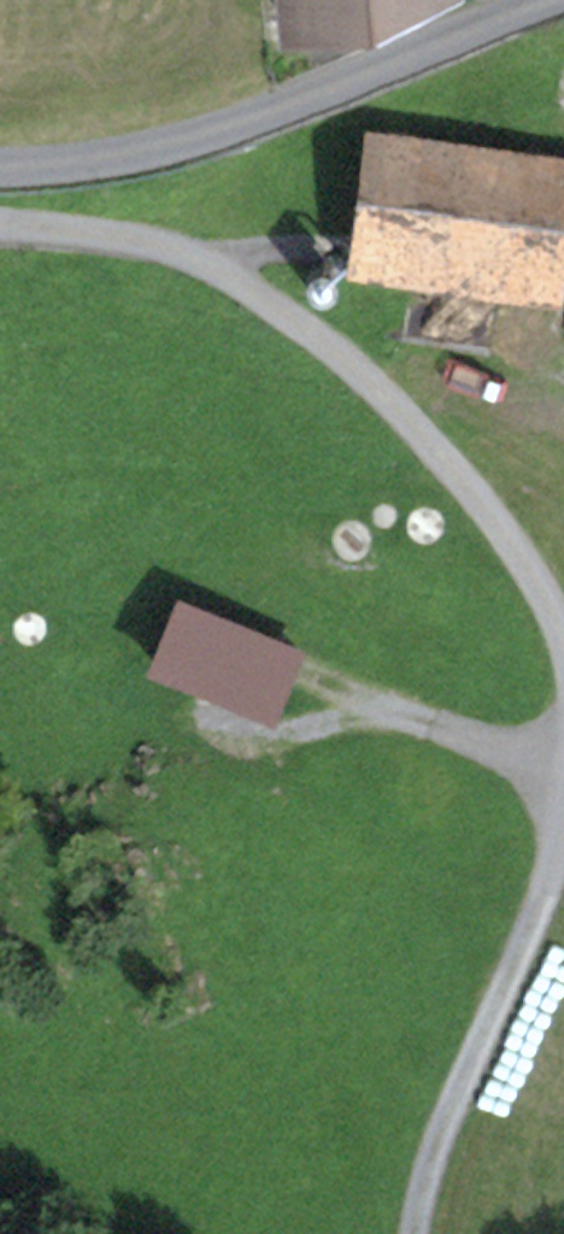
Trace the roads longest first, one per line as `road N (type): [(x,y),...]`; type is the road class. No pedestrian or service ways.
road 1 (track): [(563,634),(551,599),(497,523),(387,391),(250,289),(166,250),(0,223)]
road 2 (unclassified): [(544,0),(222,129),(98,163),(0,174)]
road 3 (track): [(414,1233),(430,1157),(545,896),(563,821)]
road 4 (track): [(563,765),(345,688)]

